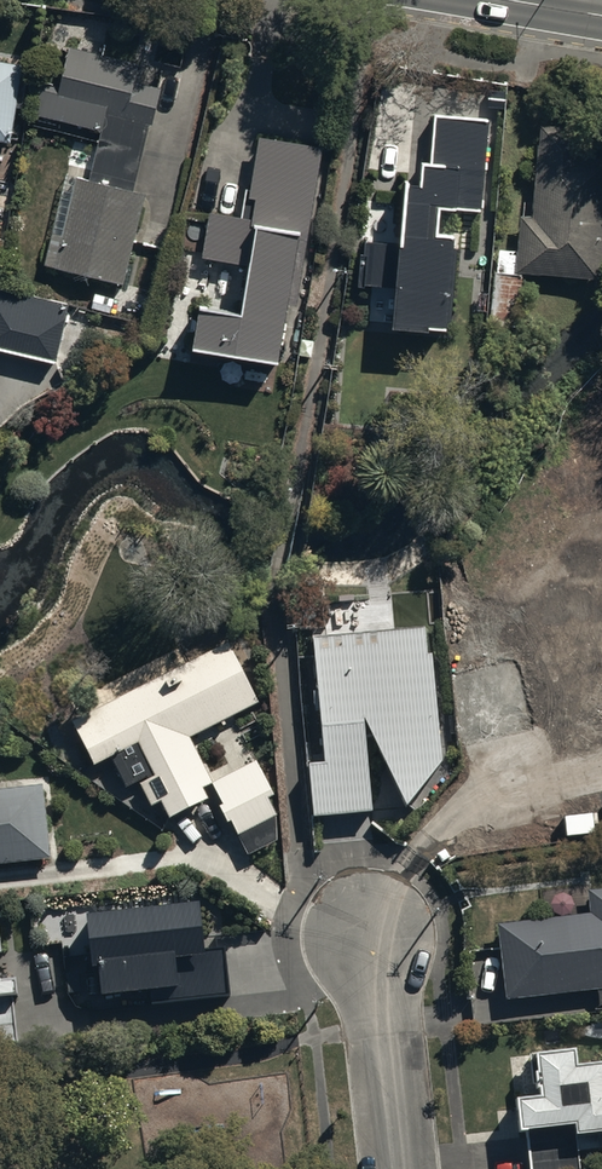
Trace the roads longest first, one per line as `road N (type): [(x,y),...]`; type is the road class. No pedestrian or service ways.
road 1 (residential): [(403,1168),(373,942)]

